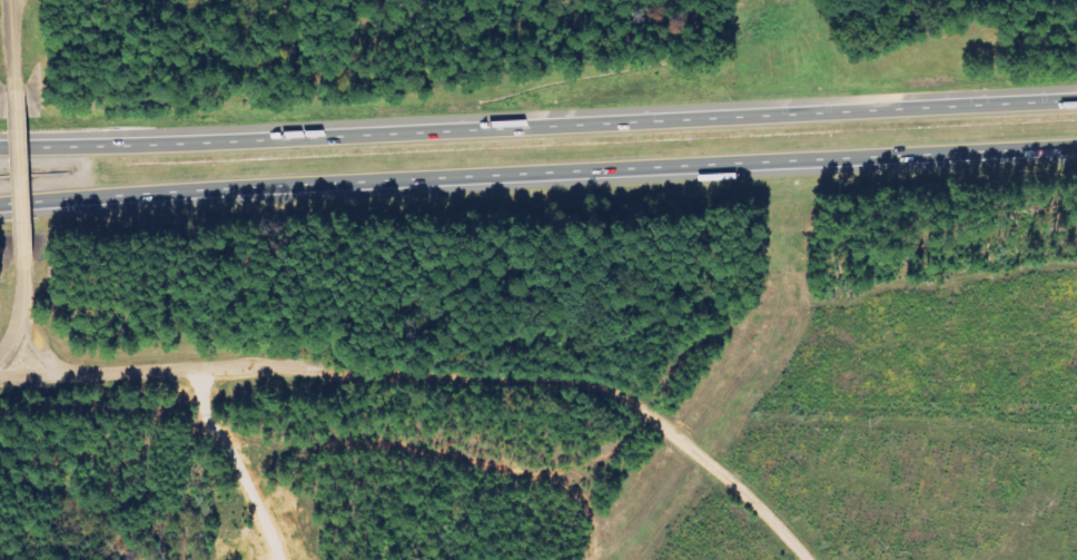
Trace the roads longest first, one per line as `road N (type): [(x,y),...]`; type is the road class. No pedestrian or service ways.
road 1 (motorway): [(0,203),(1076,146)]
road 2 (motorway): [(1076,100),(0,146)]
road 3 (residential): [(0,378),(310,367)]
road 4 (residential): [(29,264),(21,78)]

